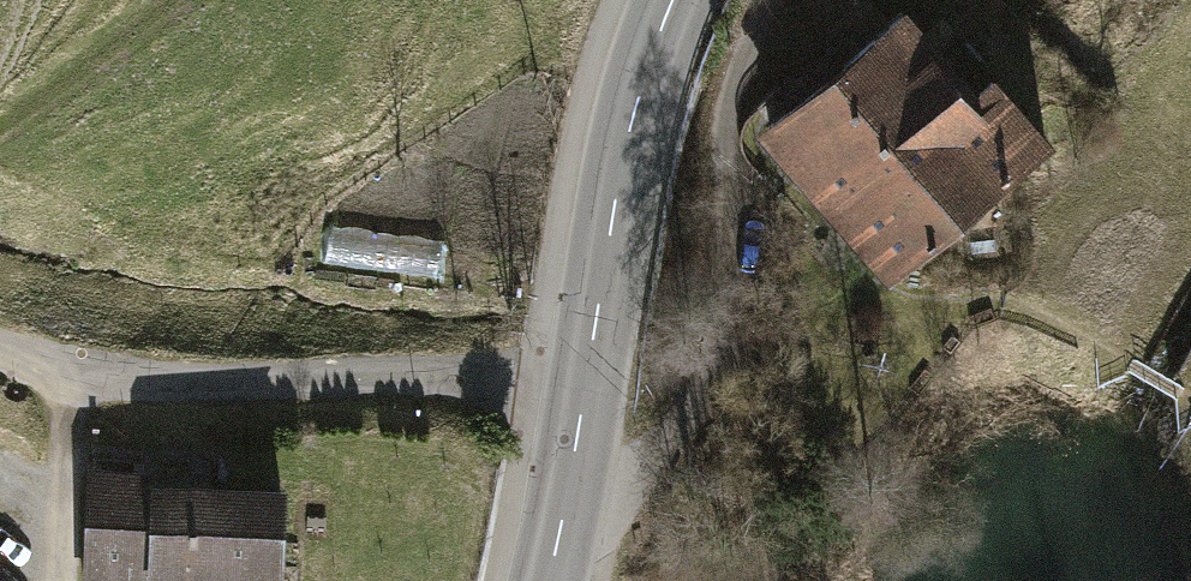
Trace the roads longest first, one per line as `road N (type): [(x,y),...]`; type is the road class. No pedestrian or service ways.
road 1 (residential): [(0,351),(192,382),(464,377),(586,395)]
road 2 (residential): [(569,488),(623,484),(657,456),(702,378),(726,295),(730,119),(773,0)]
road 3 (secondary): [(586,395),(619,181),(673,0)]
road 4 (track): [(72,369),(56,580)]

